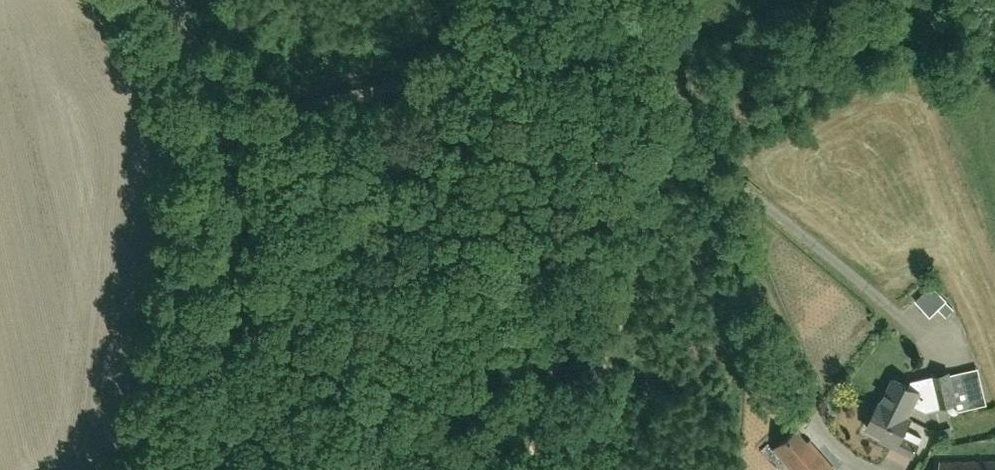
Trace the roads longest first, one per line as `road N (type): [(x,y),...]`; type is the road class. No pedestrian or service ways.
road 1 (unclassified): [(633,33),(220,124)]
road 2 (unclassified): [(219,469),(233,222),(220,124)]
road 3 (unclassified): [(220,124),(171,0)]

